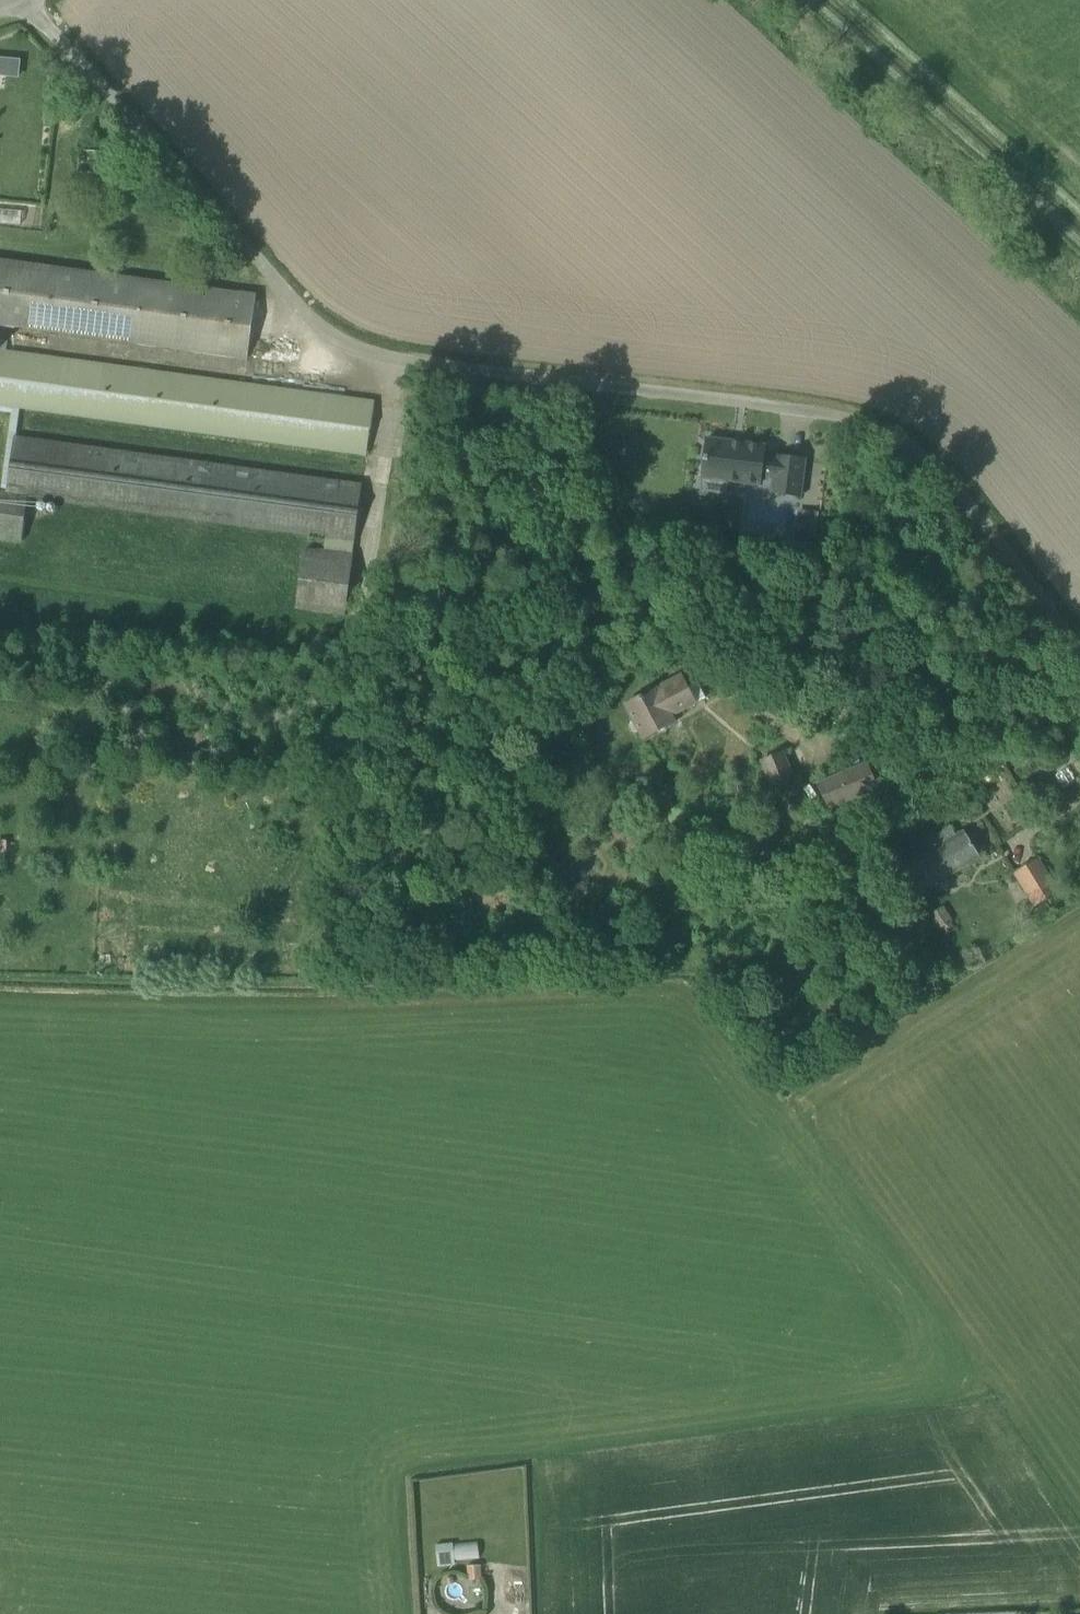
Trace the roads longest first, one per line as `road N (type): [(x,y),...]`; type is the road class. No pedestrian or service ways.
road 1 (unclassified): [(1079,664),(924,468),(854,424),(359,354),(322,340),(132,131),(35,0)]

